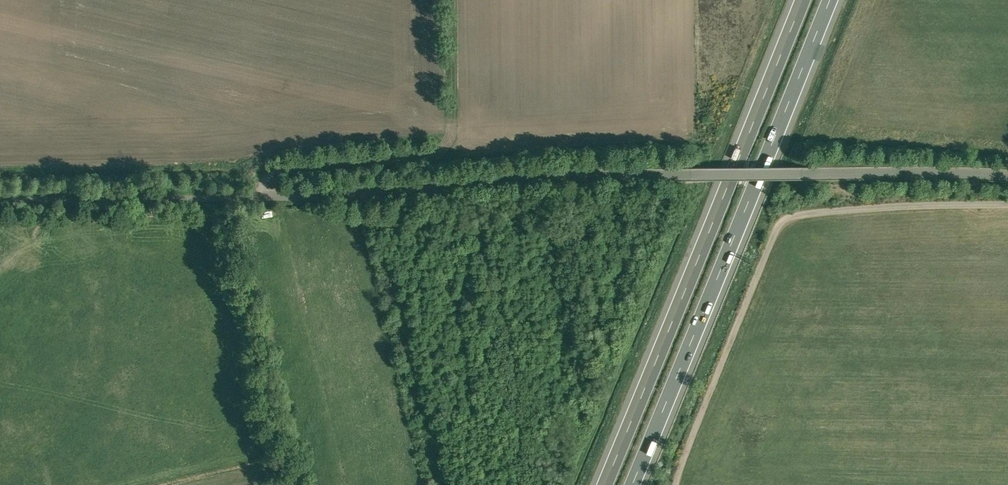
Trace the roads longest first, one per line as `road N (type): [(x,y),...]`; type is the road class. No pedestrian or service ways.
road 1 (unclassified): [(0,201),(813,173)]
road 2 (motorway): [(802,0),(598,484)]
road 3 (motorway): [(634,484),(830,0)]
road 4 (unclassified): [(1007,206),(888,206),(781,222),(674,484)]
road 5 (residential): [(813,173),(1007,175)]

